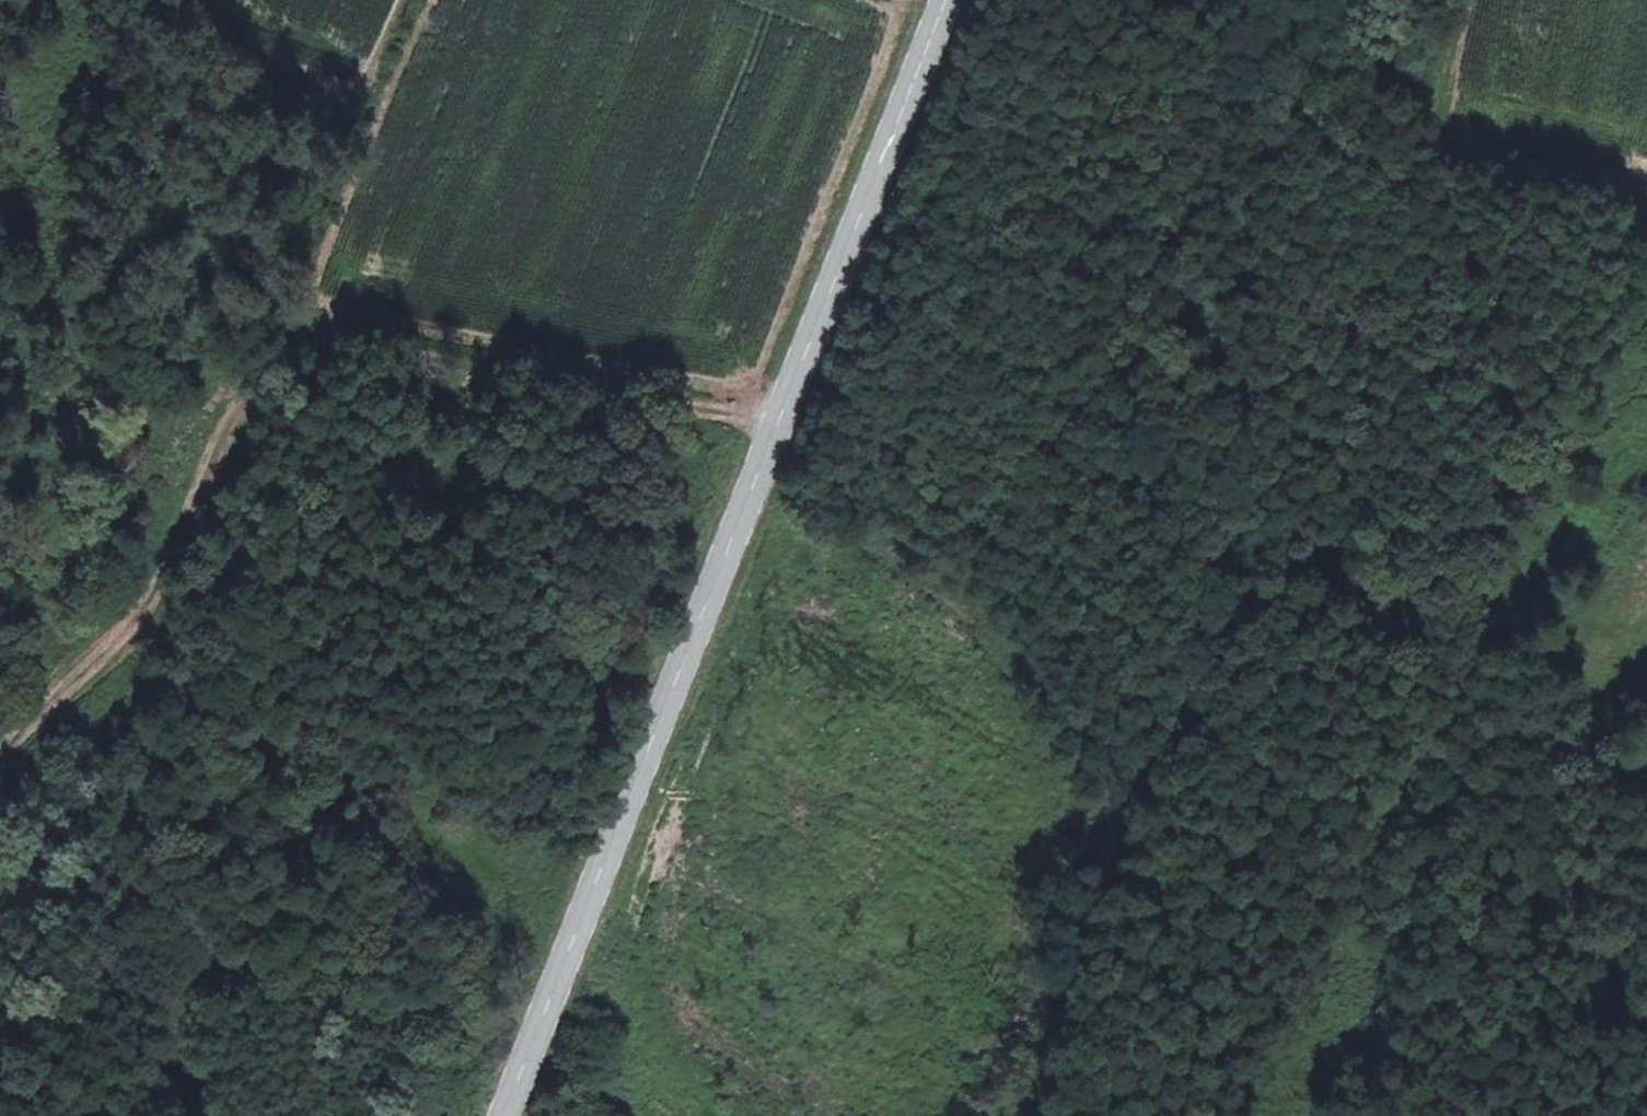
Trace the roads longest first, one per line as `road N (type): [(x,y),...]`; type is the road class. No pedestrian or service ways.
road 1 (secondary): [(501,1115),(940,0)]

